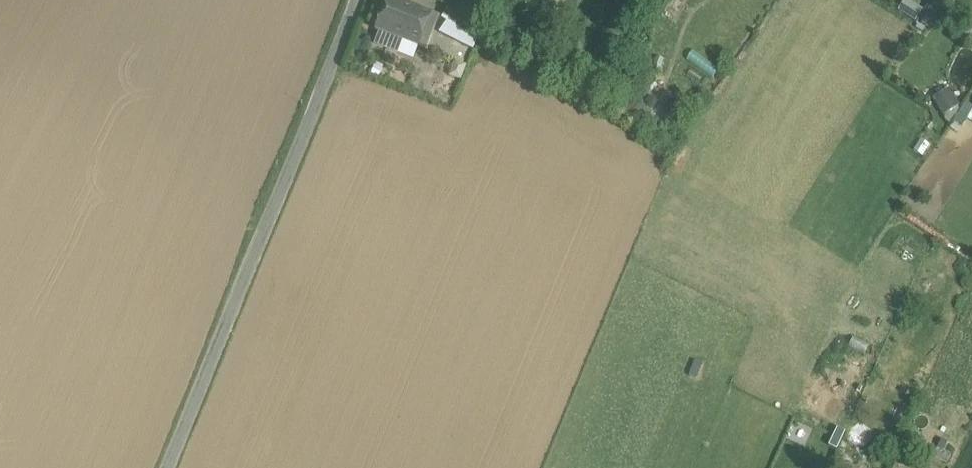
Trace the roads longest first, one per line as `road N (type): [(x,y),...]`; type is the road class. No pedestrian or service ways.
road 1 (unclassified): [(174,467),(360,0)]

